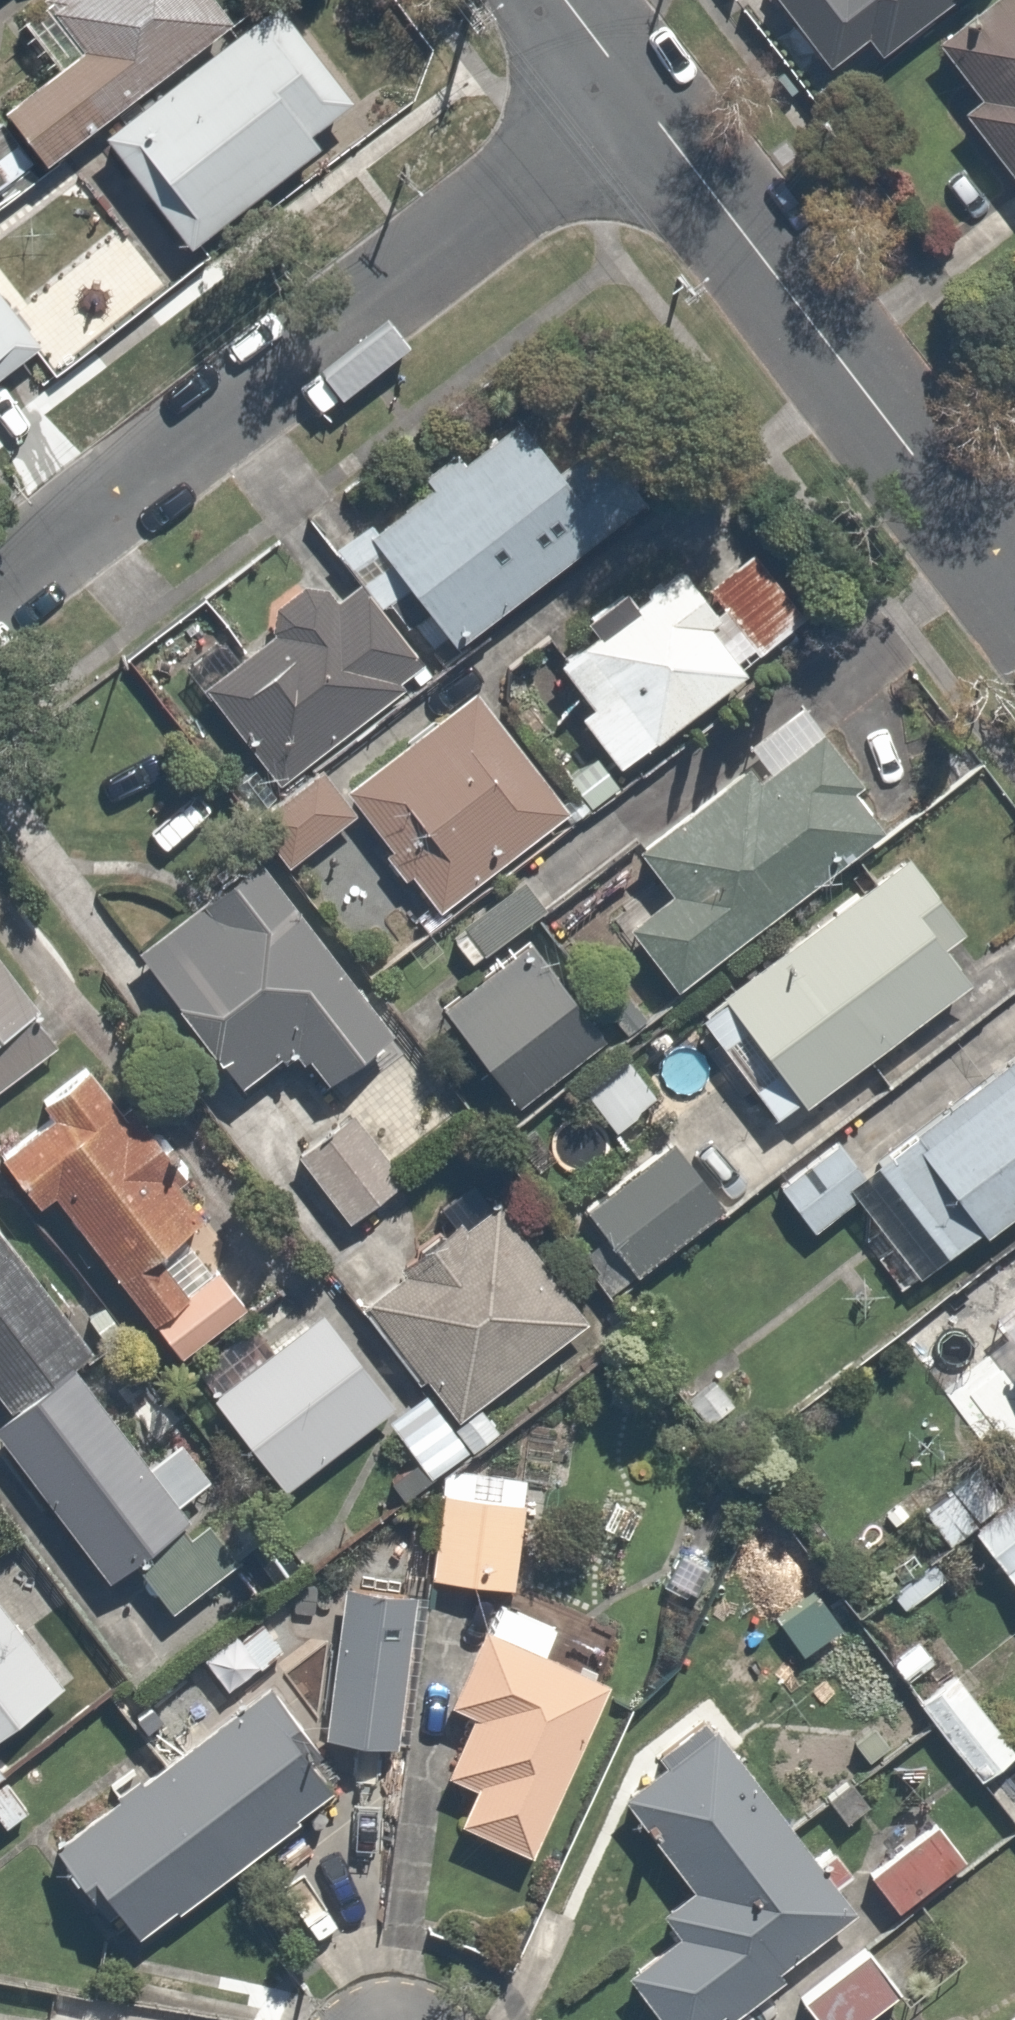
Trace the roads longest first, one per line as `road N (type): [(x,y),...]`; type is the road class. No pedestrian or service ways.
road 1 (residential): [(632,95),(0,576)]
road 2 (residential): [(632,95),(1014,594)]

